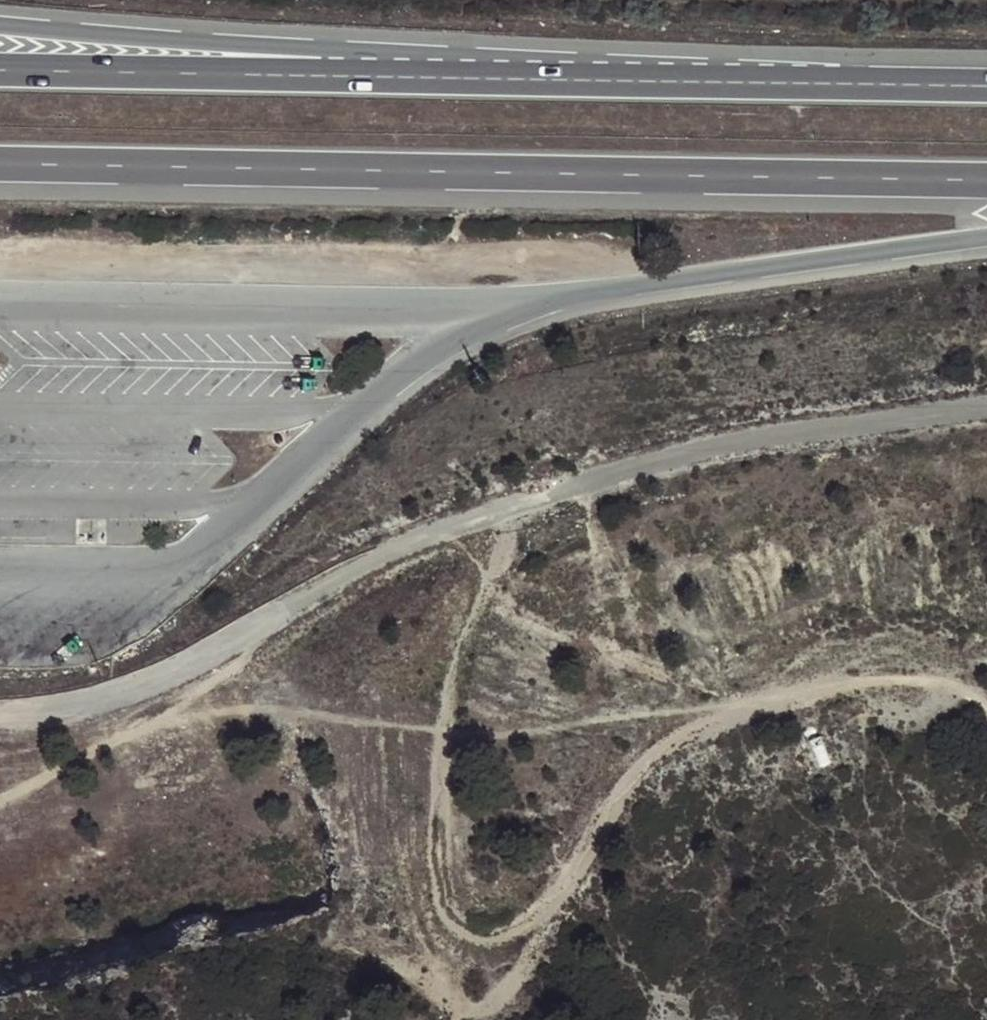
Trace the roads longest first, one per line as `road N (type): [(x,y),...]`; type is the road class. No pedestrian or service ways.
road 1 (unclassified): [(0,712),(102,699),(165,676),(393,548),(518,502),(697,455),(986,406)]
road 2 (motorway): [(0,297),(528,300),(986,243)]
road 3 (motorway): [(986,75),(0,19)]
road 4 (motorway): [(0,162),(986,177)]
road 5 (motorway): [(986,84),(0,70)]
road 6 (track): [(139,720),(257,708),(480,728),(897,682),(966,690),(986,706)]
road 7 (track): [(518,502),(470,613),(438,727),(447,915),(481,943),(537,917),(687,735),(759,701)]
road 8 (track): [(0,792),(238,666),(250,630)]

